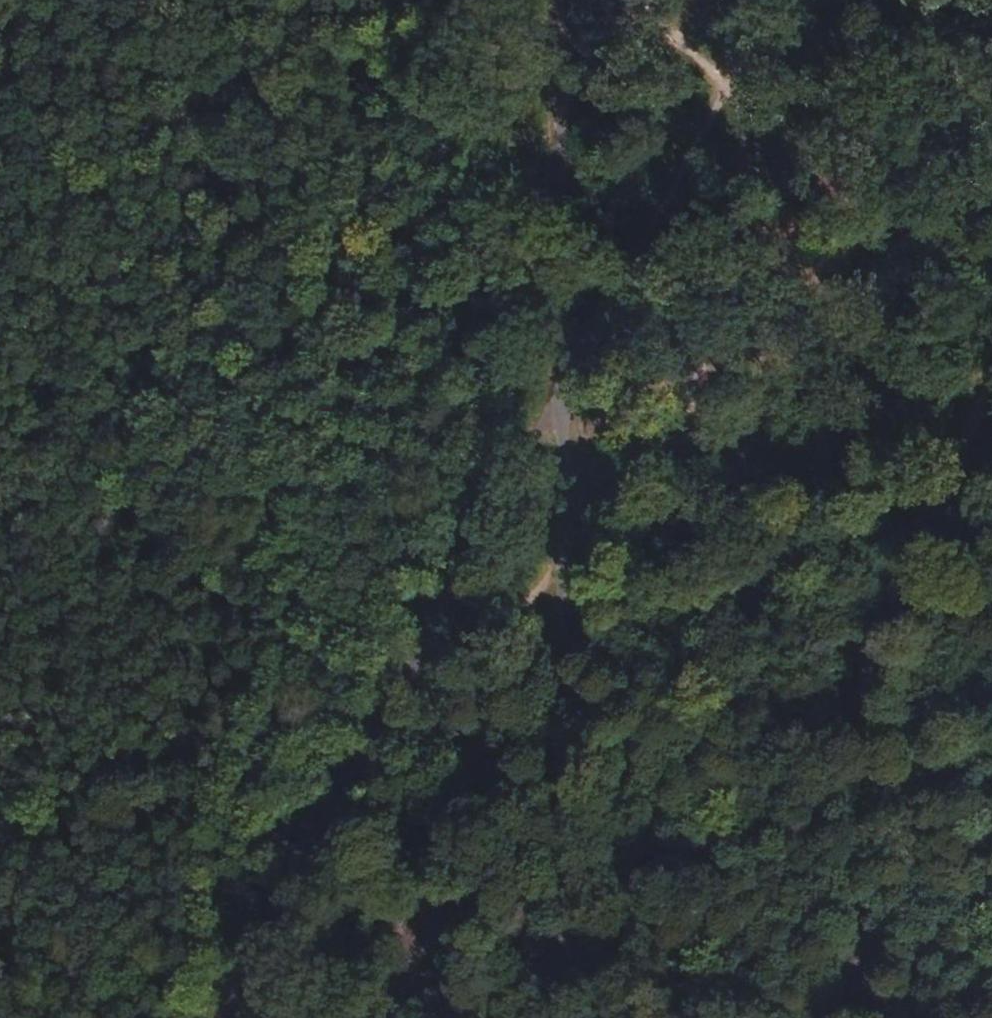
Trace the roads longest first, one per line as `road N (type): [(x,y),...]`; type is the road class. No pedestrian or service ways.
road 1 (track): [(815,0),(258,1017)]
road 2 (track): [(573,1017),(585,432),(573,0)]

